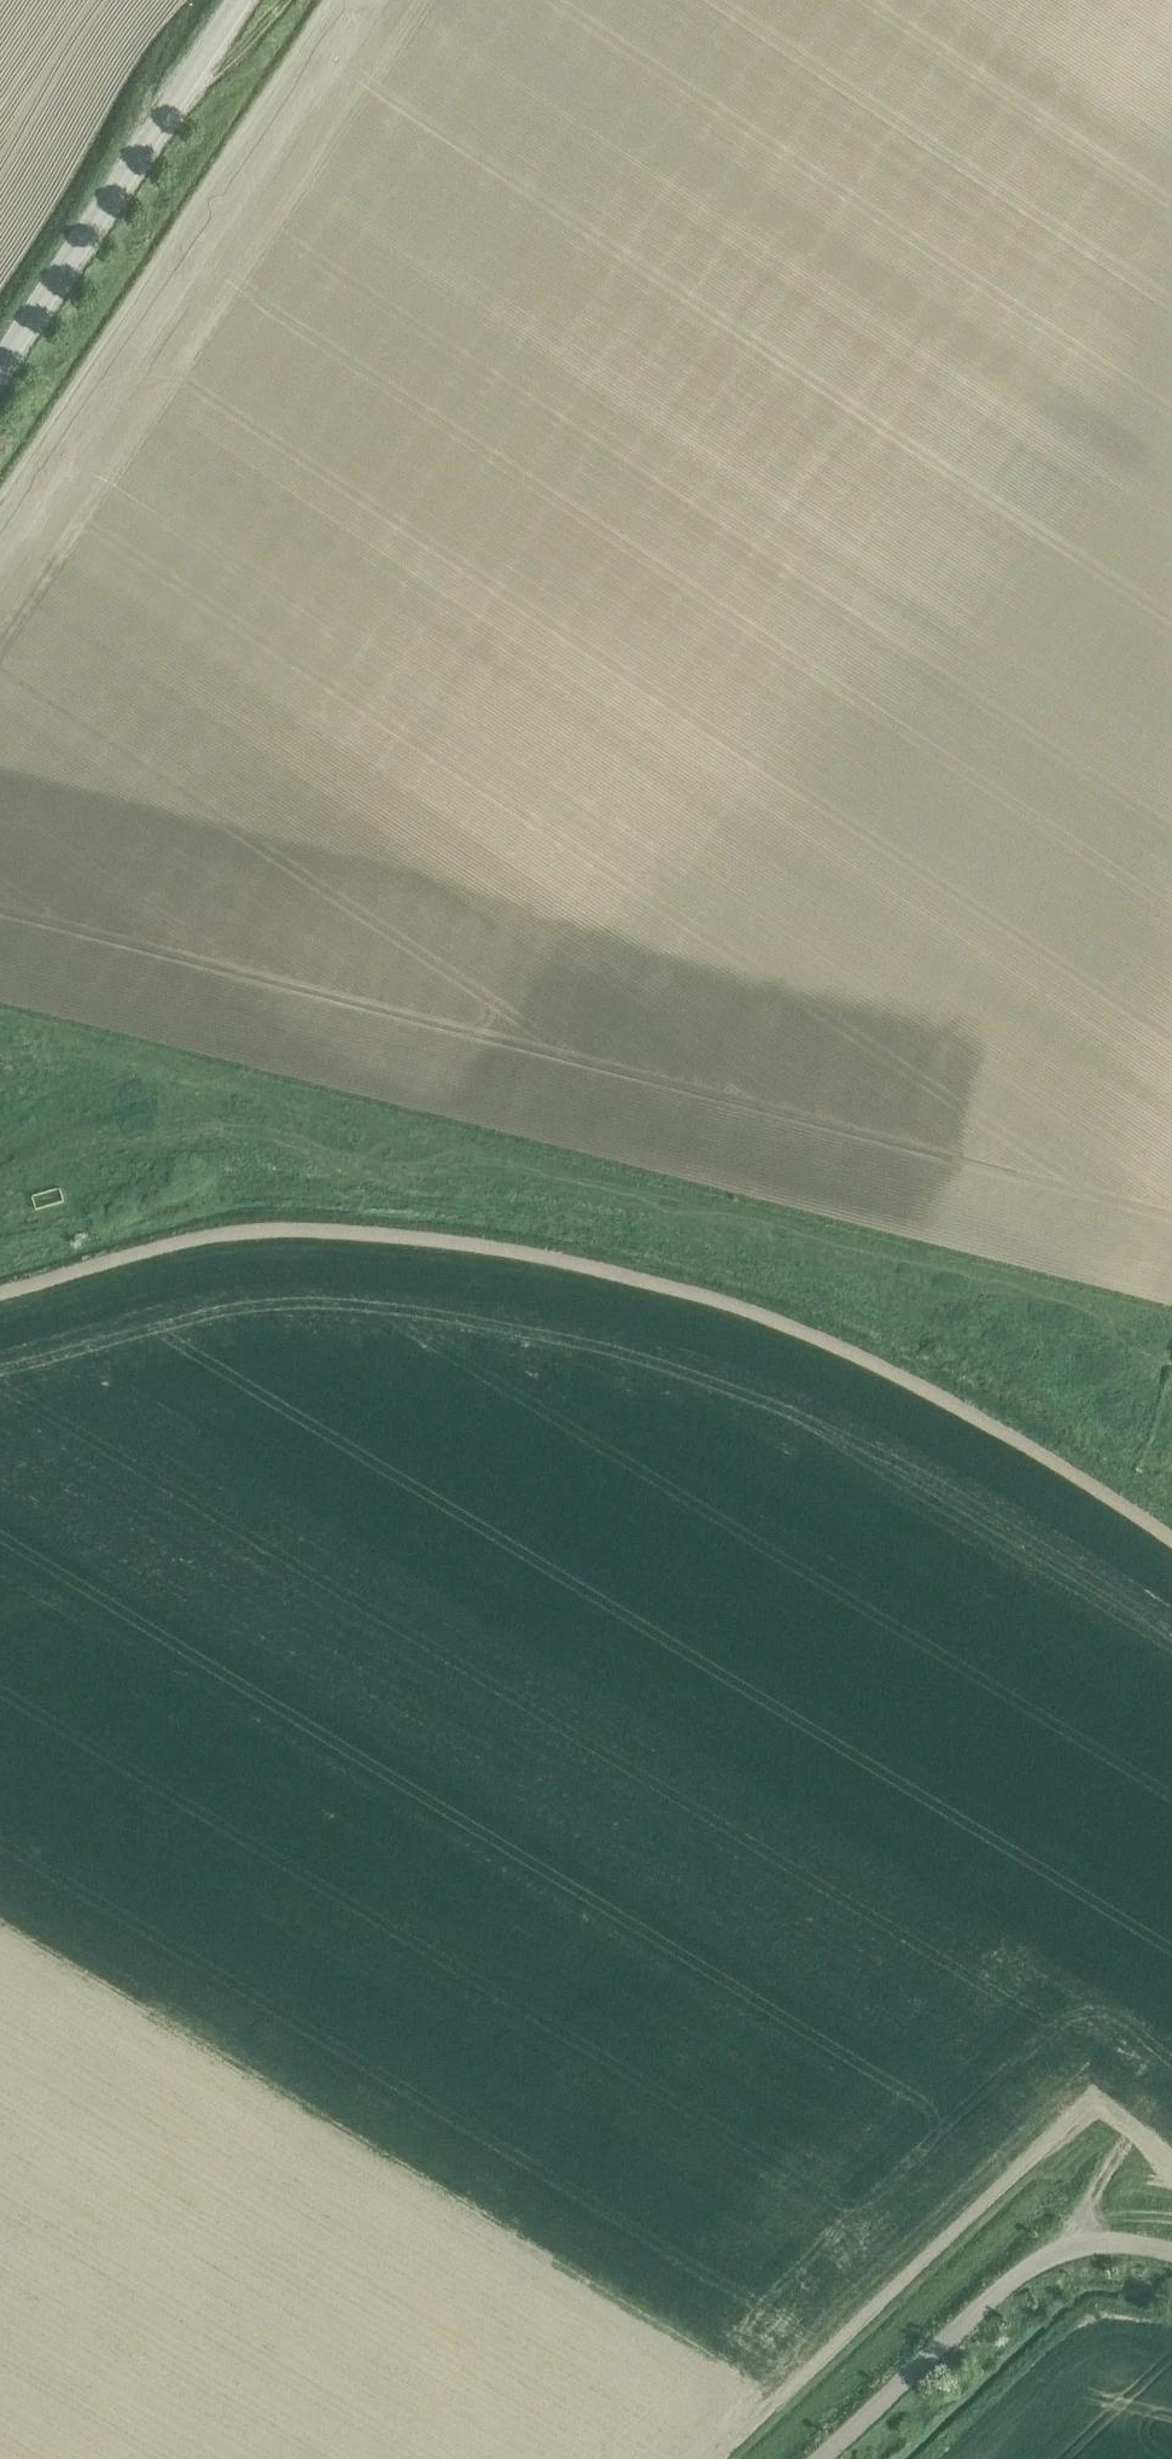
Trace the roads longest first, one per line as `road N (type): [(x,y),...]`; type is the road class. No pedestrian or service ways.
road 1 (unclassified): [(0,367),(241,0)]
road 2 (track): [(1171,2254),(1096,2239),(1033,2259),(823,2458)]

